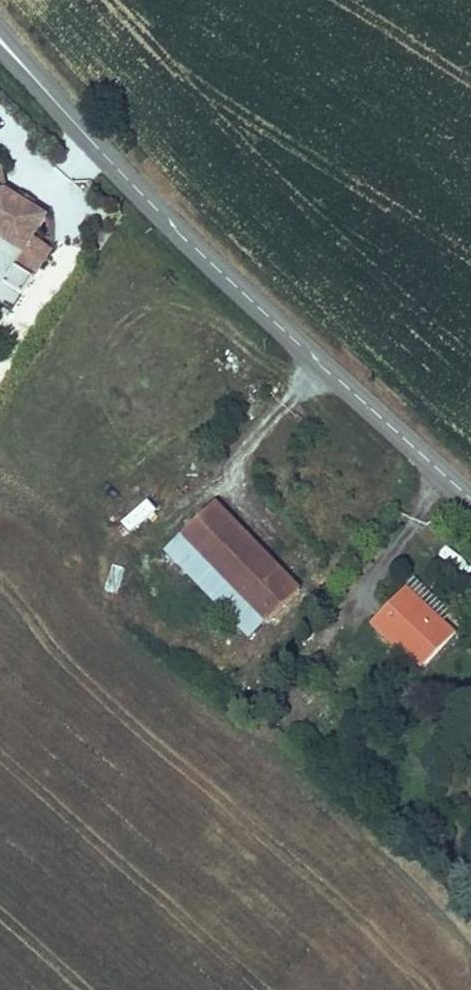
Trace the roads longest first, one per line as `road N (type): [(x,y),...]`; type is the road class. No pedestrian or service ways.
road 1 (tertiary): [(9,51),(193,244),(470,500)]

